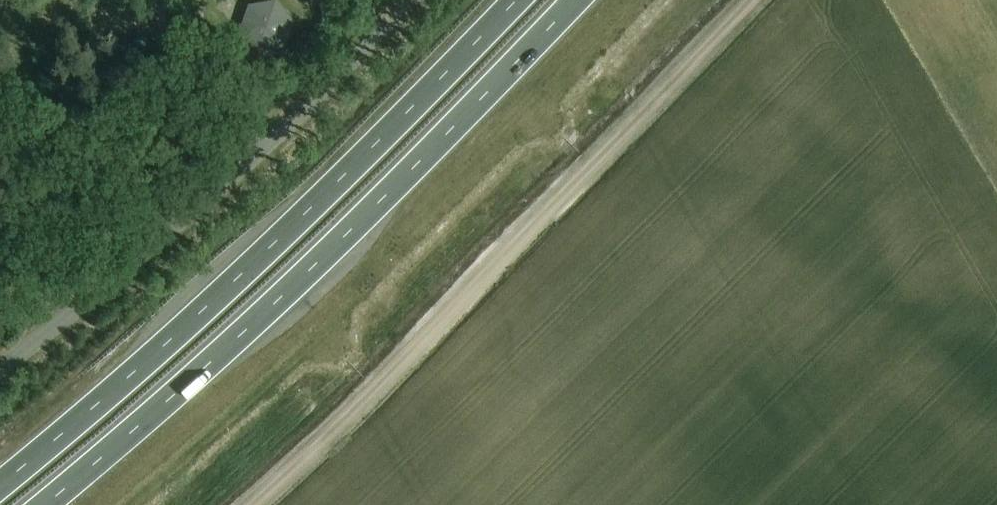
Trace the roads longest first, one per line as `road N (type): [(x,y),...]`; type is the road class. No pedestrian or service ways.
road 1 (trunk): [(45,504),(303,279),(576,0)]
road 2 (track): [(756,0),(388,378),(250,504)]
road 3 (trunk): [(518,0),(272,246),(0,486)]
road 4 (unclassified): [(0,369),(275,141),(408,0)]

